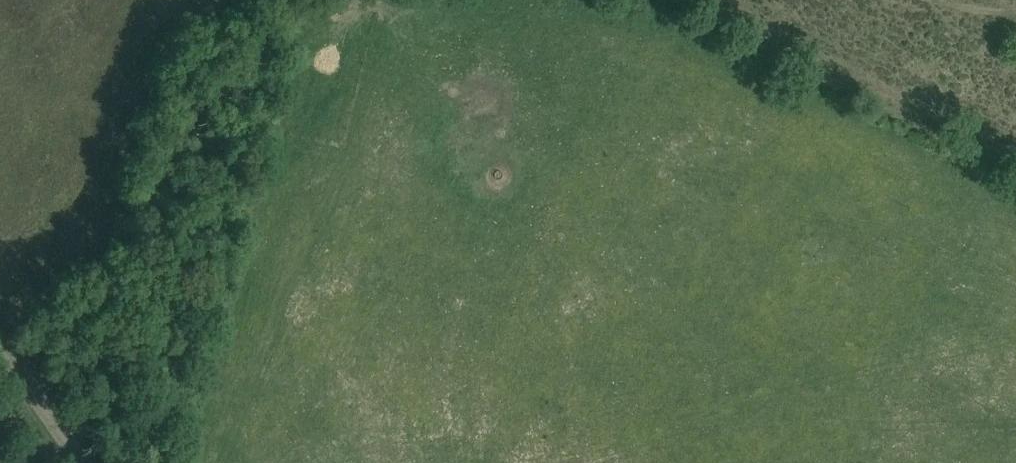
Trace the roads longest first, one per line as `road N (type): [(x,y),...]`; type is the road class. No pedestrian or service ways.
road 1 (tertiary): [(83,462),(0,344)]

